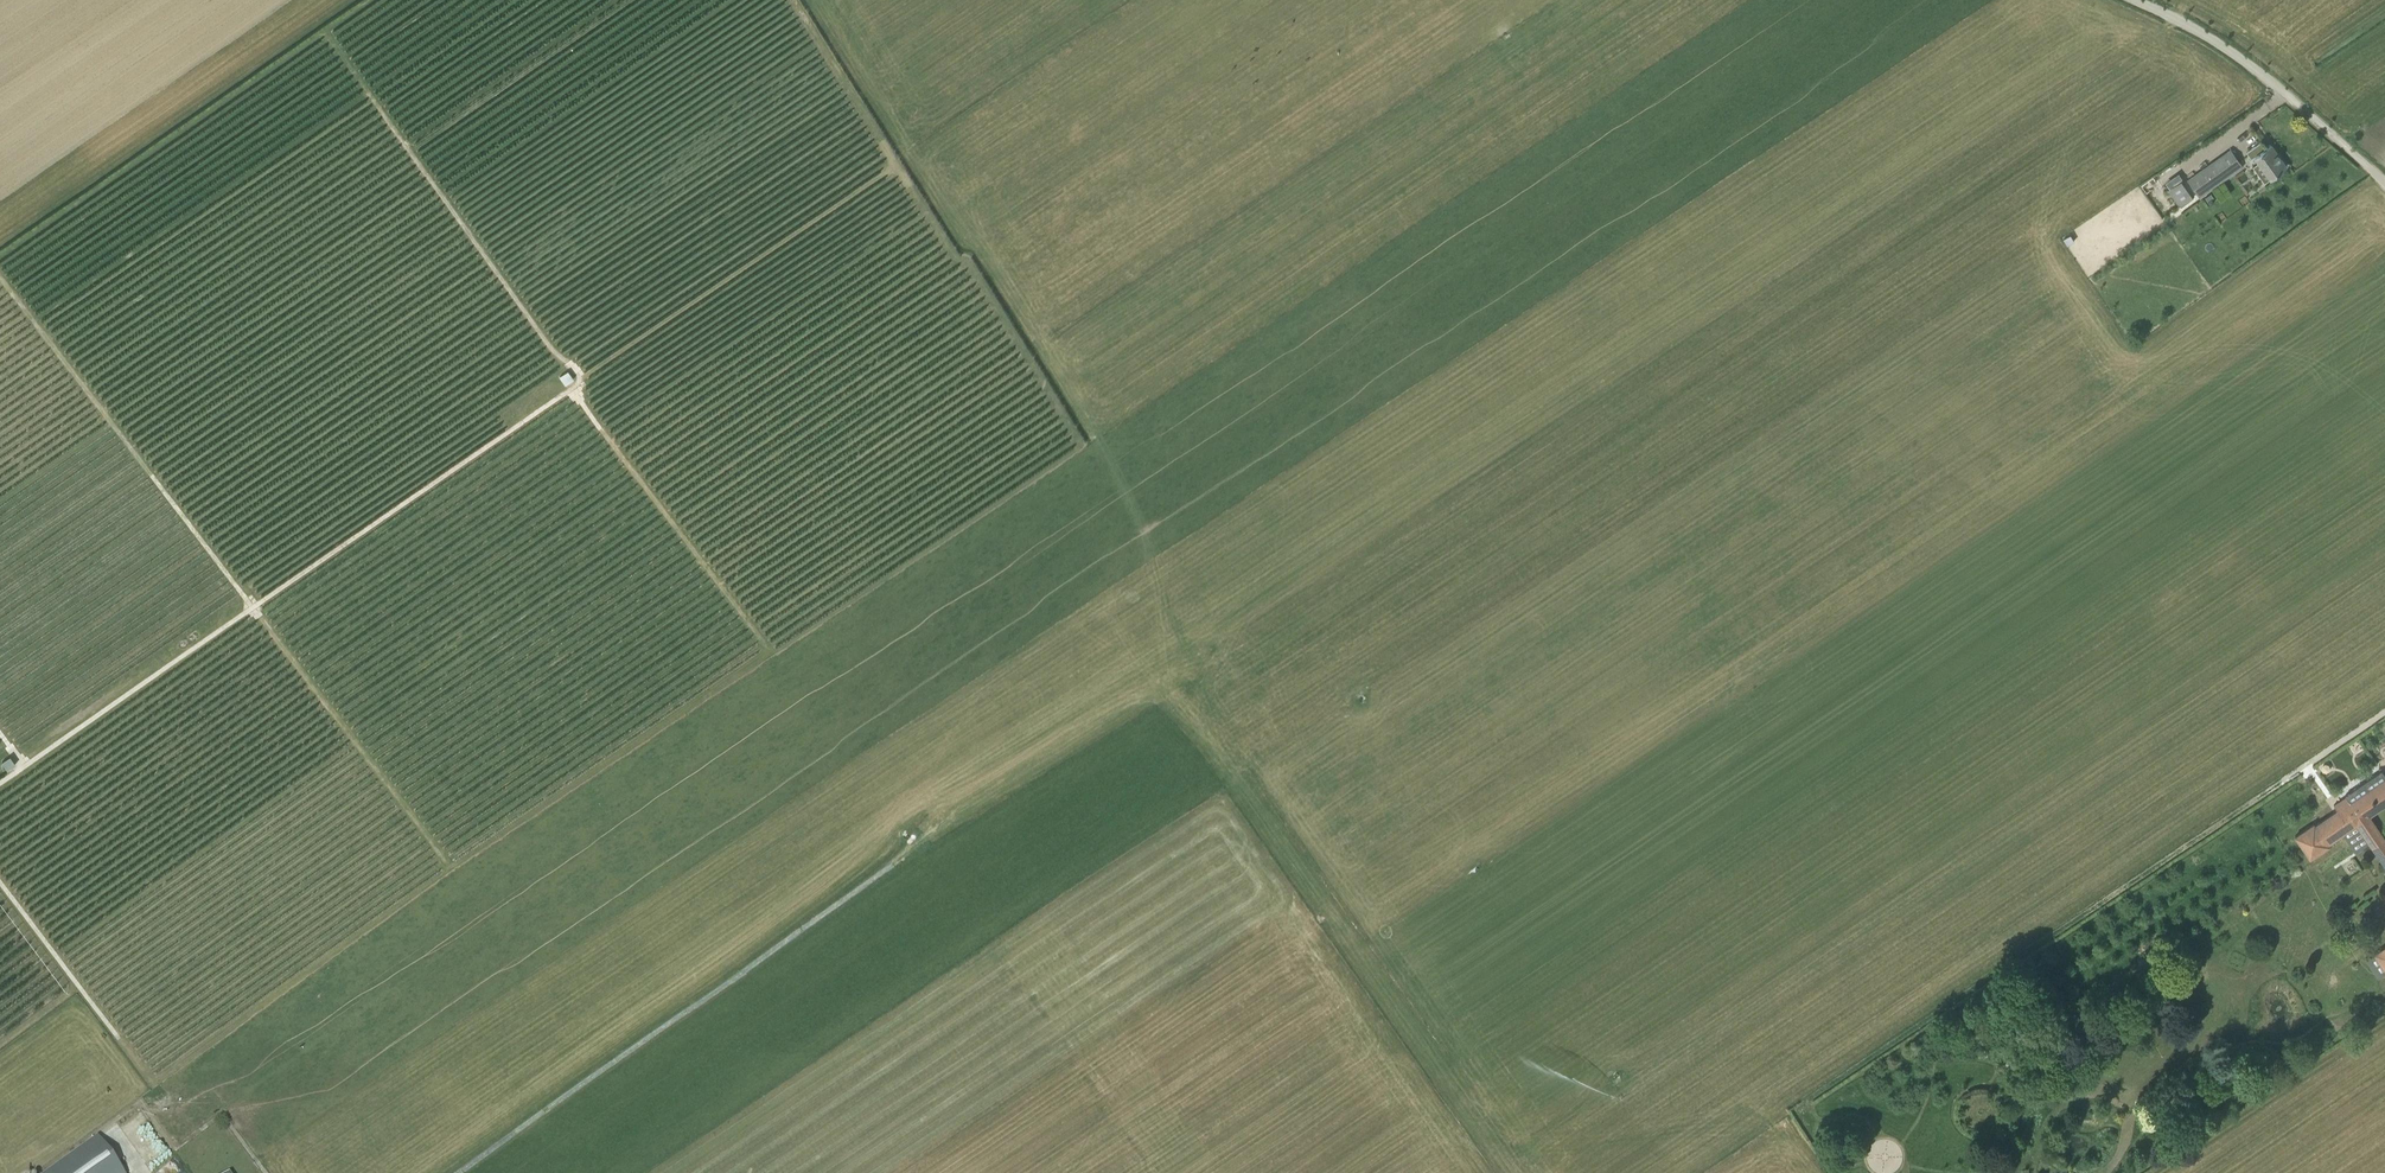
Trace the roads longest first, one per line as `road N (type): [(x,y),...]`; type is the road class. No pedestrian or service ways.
road 1 (unclassified): [(2384,182),(2246,60),(2135,0)]

